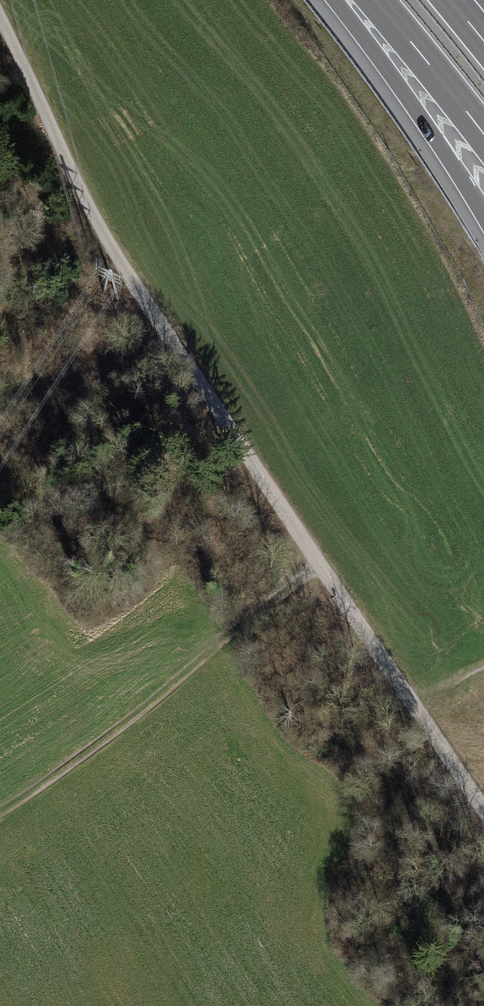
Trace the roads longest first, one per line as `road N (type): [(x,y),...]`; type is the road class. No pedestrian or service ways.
road 1 (track): [(0,23),(143,296),(321,564)]
road 2 (track): [(321,564),(0,813)]
road 3 (track): [(321,564),(483,809)]
road 4 (motorway): [(338,0),(483,213)]
road 5 (motorway): [(376,0),(483,135)]

